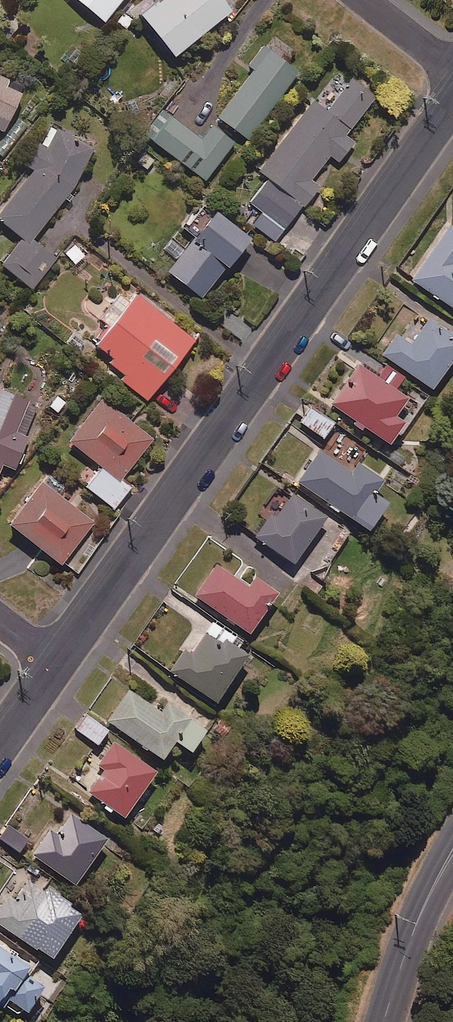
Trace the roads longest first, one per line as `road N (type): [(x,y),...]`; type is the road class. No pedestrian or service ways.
road 1 (residential): [(452,97),(56,664)]
road 2 (tertiary): [(383,1021),(413,930),(452,853)]

